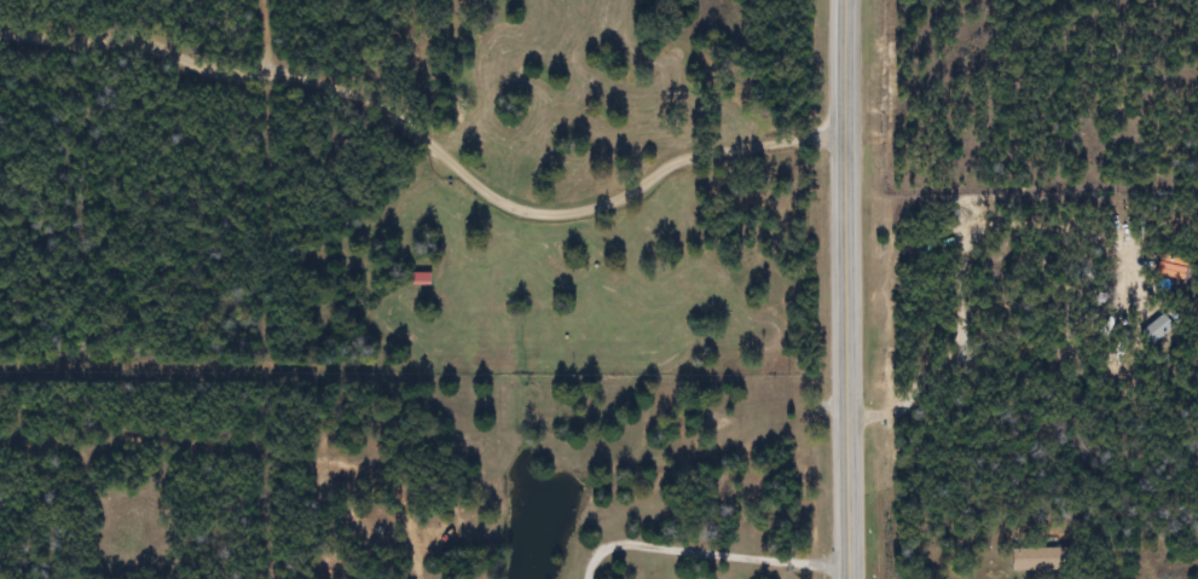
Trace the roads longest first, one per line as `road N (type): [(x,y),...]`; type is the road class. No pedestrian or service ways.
road 1 (secondary): [(844,0),(848,578)]

